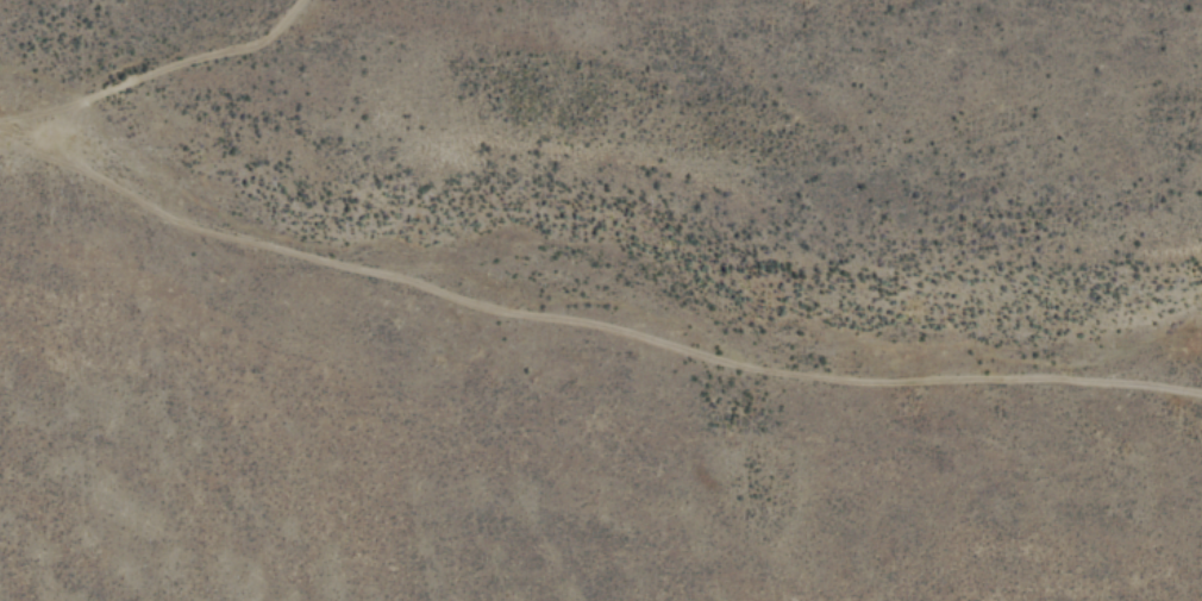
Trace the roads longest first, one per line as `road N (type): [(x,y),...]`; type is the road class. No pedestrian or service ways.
road 1 (track): [(1201,390),(678,340),(292,255),(0,135)]
road 2 (track): [(303,0),(280,45),(0,112)]

